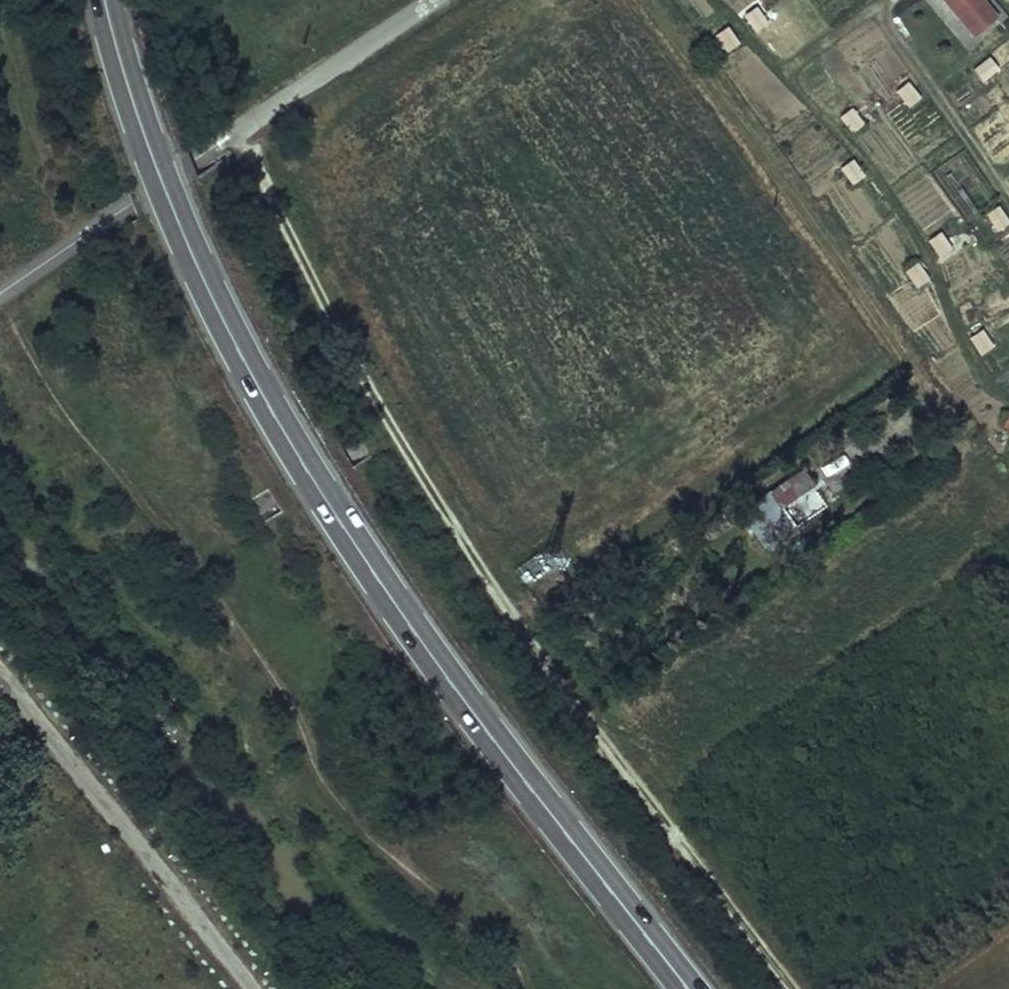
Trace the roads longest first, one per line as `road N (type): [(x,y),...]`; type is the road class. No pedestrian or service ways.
road 1 (primary): [(693,988),(419,639),(257,376),(177,216),(104,0)]
road 2 (track): [(257,119),(258,159),(286,223),(393,431),(577,702),(796,988)]
road 3 (residential): [(435,0),(213,149)]

